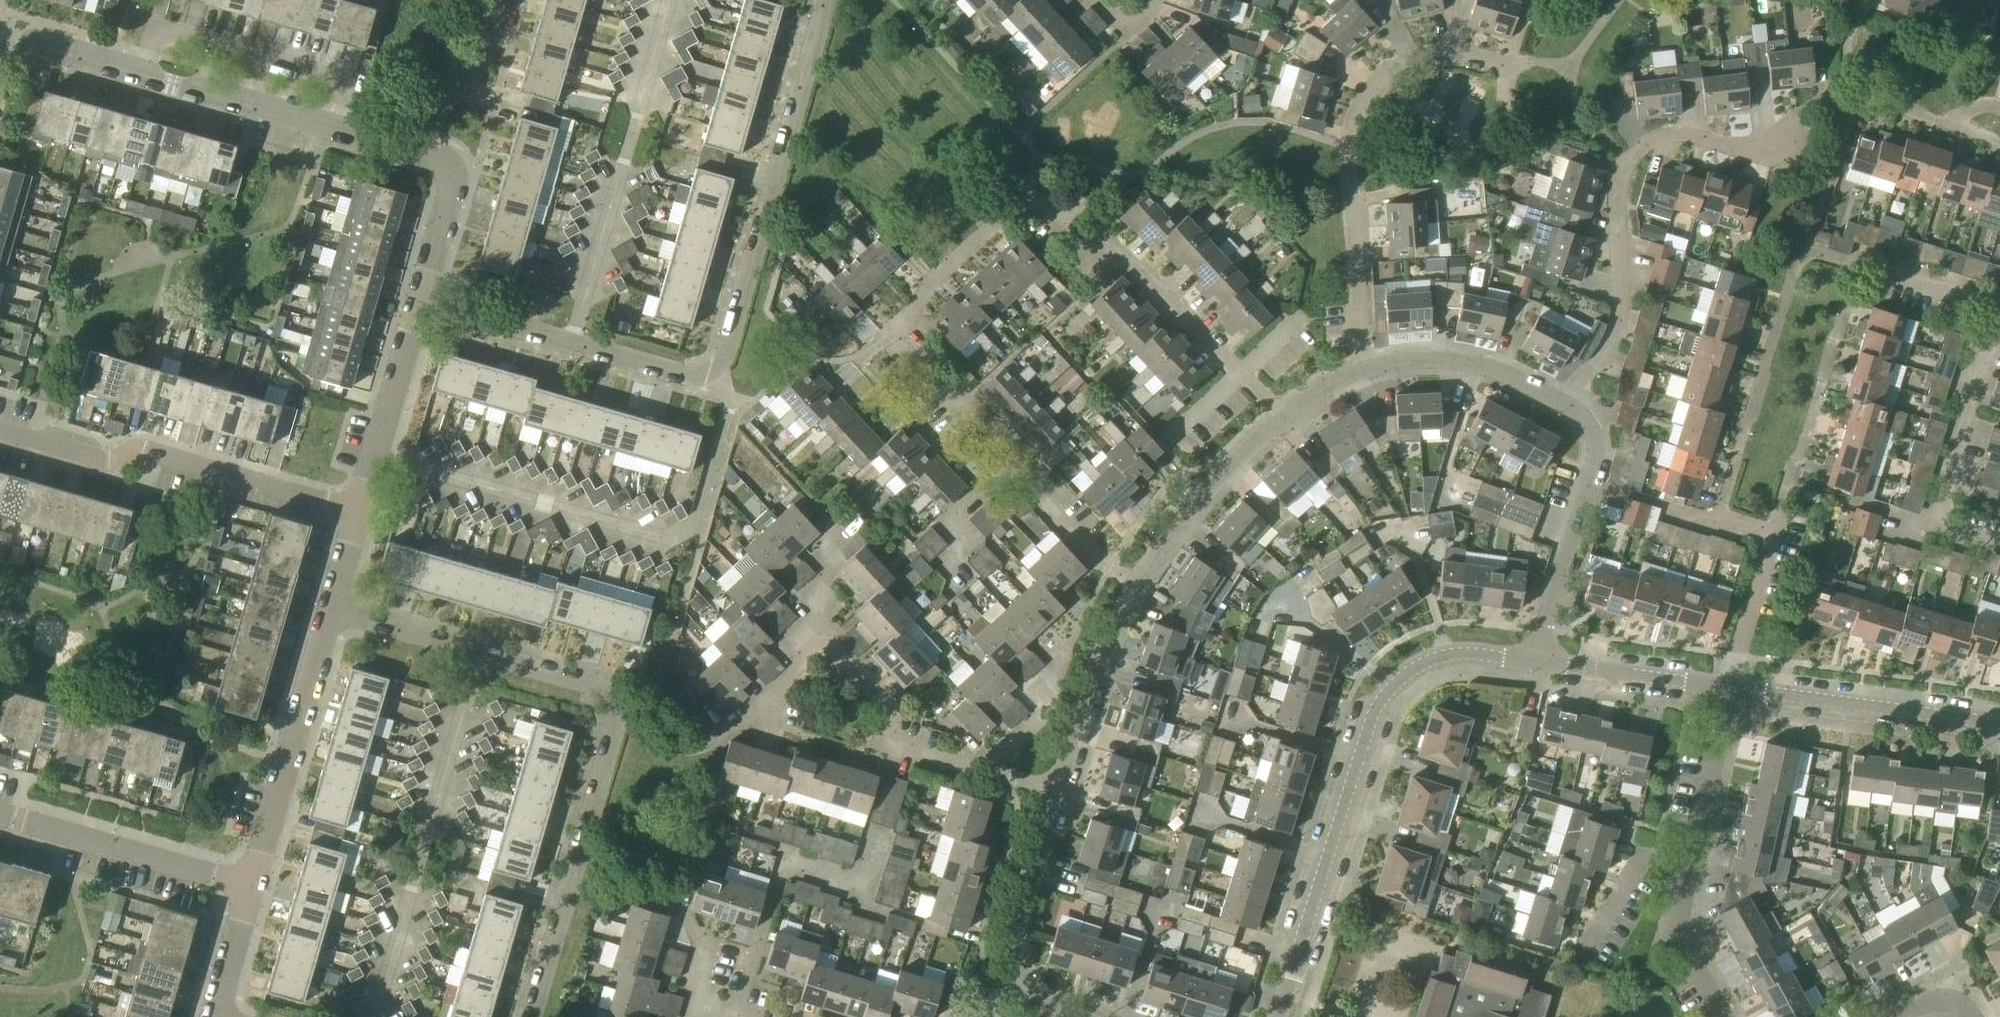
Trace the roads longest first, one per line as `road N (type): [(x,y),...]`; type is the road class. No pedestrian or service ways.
road 1 (residential): [(416,299),(716,385),(809,0)]
road 2 (residential): [(1013,461),(899,356),(892,336),(902,316),(1016,205),(1042,202),(1124,253),(1241,372)]
road 3 (residential): [(330,612),(600,685),(613,703),(617,718),(531,1016)]
road 4 (residential): [(1278,1016),(1388,691),(1439,658),(1539,662)]
road 5 (residential): [(421,152),(0,33)]
road 6 (residential): [(1367,368),(1345,145),(1365,87),(1381,68),(1412,56),(1505,64)]
road 7 (residential): [(1565,402),(1615,331),(1622,306),(1618,214),(1627,159),(1669,134),(1780,149)]
road 8 (residential): [(360,509),(150,449),(104,460),(0,430)]
road 9 (residential): [(1725,1016),(1680,929),(1680,907),(1731,690)]
road 10 (residential): [(1063,790),(890,751),(889,711),(815,622)]
road 11 (residential): [(330,612),(254,882)]
road 12 (residential): [(1539,662),(1594,465),(1589,424),(1565,402)]
road 13 (residential): [(1731,690),(1999,724)]
road 14 (residential): [(738,1016),(785,867),(864,883),(874,855)]
road 15 (residential): [(254,882),(0,811)]
road 16 (residential): [(1063,790),(1137,578)]
road 17 (residential): [(416,299),(360,509)]
road 18 (residential): [(1137,578),(1284,418)]
road 19 (residential): [(1999,312),(1942,517)]
road 20 (residential): [(1565,402),(1446,358),(1367,368)]
road 21 (residential): [(1024,985),(1014,945),(1017,916),(1063,790)]
road 22 (residential): [(1539,662),(1731,690)]
road 23 (residential): [(505,0),(494,40),(432,123),(421,152)]
road 24 (residential): [(1137,578),(1107,567),(1013,461)]
road 25 (residential): [(421,152),(438,166),(446,191),(416,299)]
road 26 (residential): [(1731,690),(1775,536)]
road 27 (residential): [(1857,263),(1999,305)]
road 28 (residential): [(254,882),(216,1016)]

